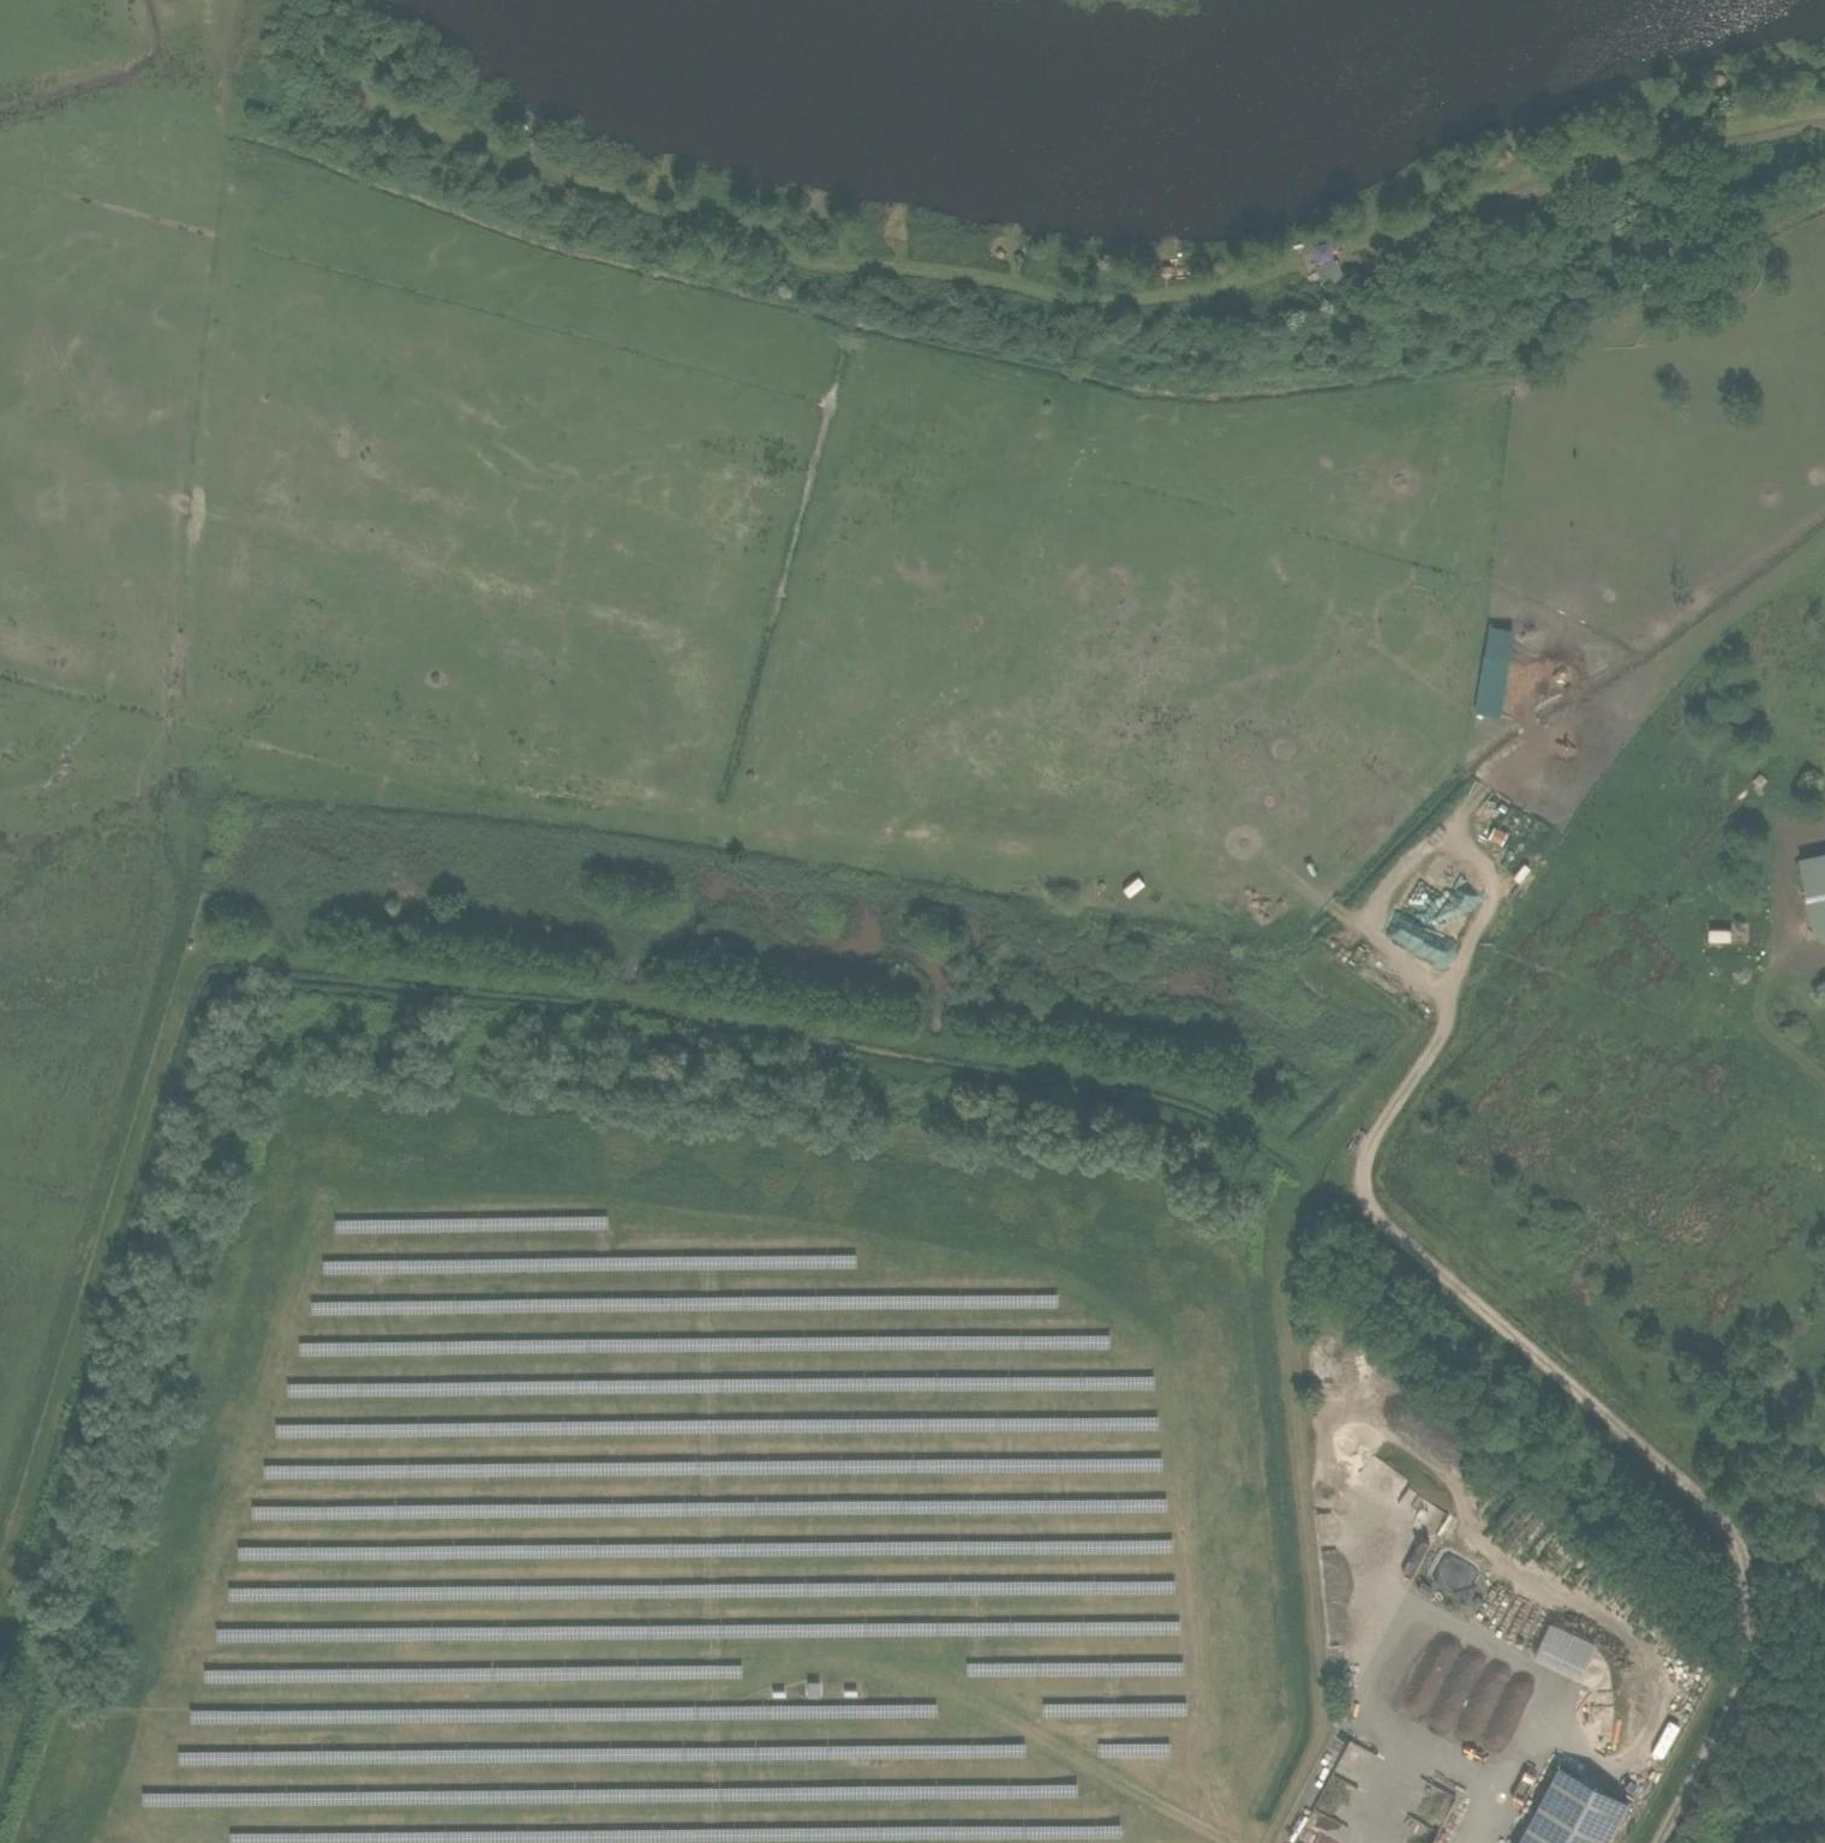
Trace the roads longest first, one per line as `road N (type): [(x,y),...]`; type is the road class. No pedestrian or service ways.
road 1 (track): [(1824,1597),(1721,1530),(1372,1225),(1211,1123),(851,1056),(211,971),(192,990),(3,1612),(22,1671),(0,1746)]
road 2 (track): [(1372,1225),(1358,1194),(1359,1159),(1438,1044),(1441,1015),(1429,992)]

